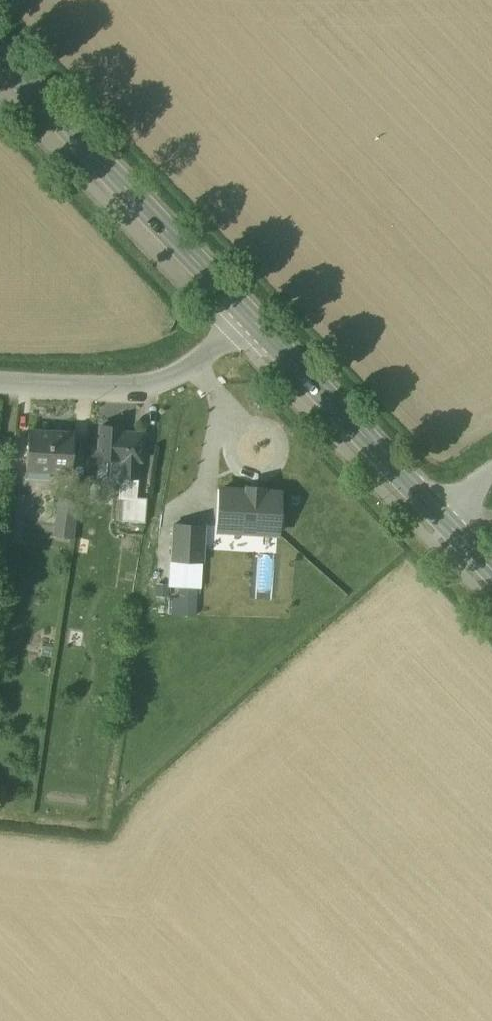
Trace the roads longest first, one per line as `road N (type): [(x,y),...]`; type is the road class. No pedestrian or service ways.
road 1 (secondary): [(0,56),(257,326)]
road 2 (secondary): [(257,326),(445,521)]
road 3 (residential): [(257,326),(157,370),(0,373)]

